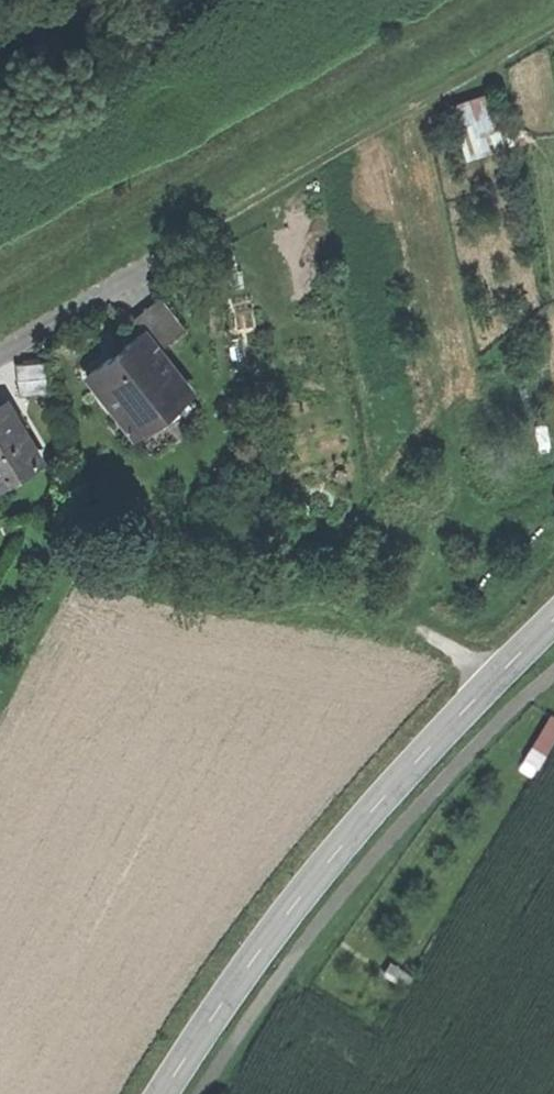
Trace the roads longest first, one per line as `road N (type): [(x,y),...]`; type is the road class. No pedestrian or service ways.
road 1 (tertiary): [(285,911),(430,739),(553,615)]
road 2 (tertiary): [(285,911),(161,1093)]
road 3 (residential): [(173,245),(0,351)]

